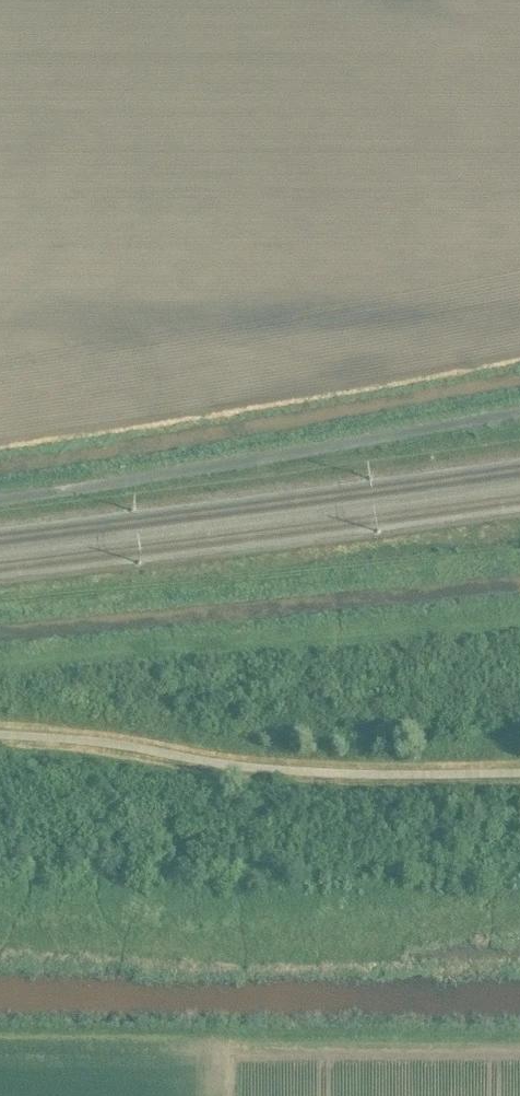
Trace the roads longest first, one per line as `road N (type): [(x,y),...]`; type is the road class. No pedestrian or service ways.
road 1 (track): [(519,552),(0,603)]

